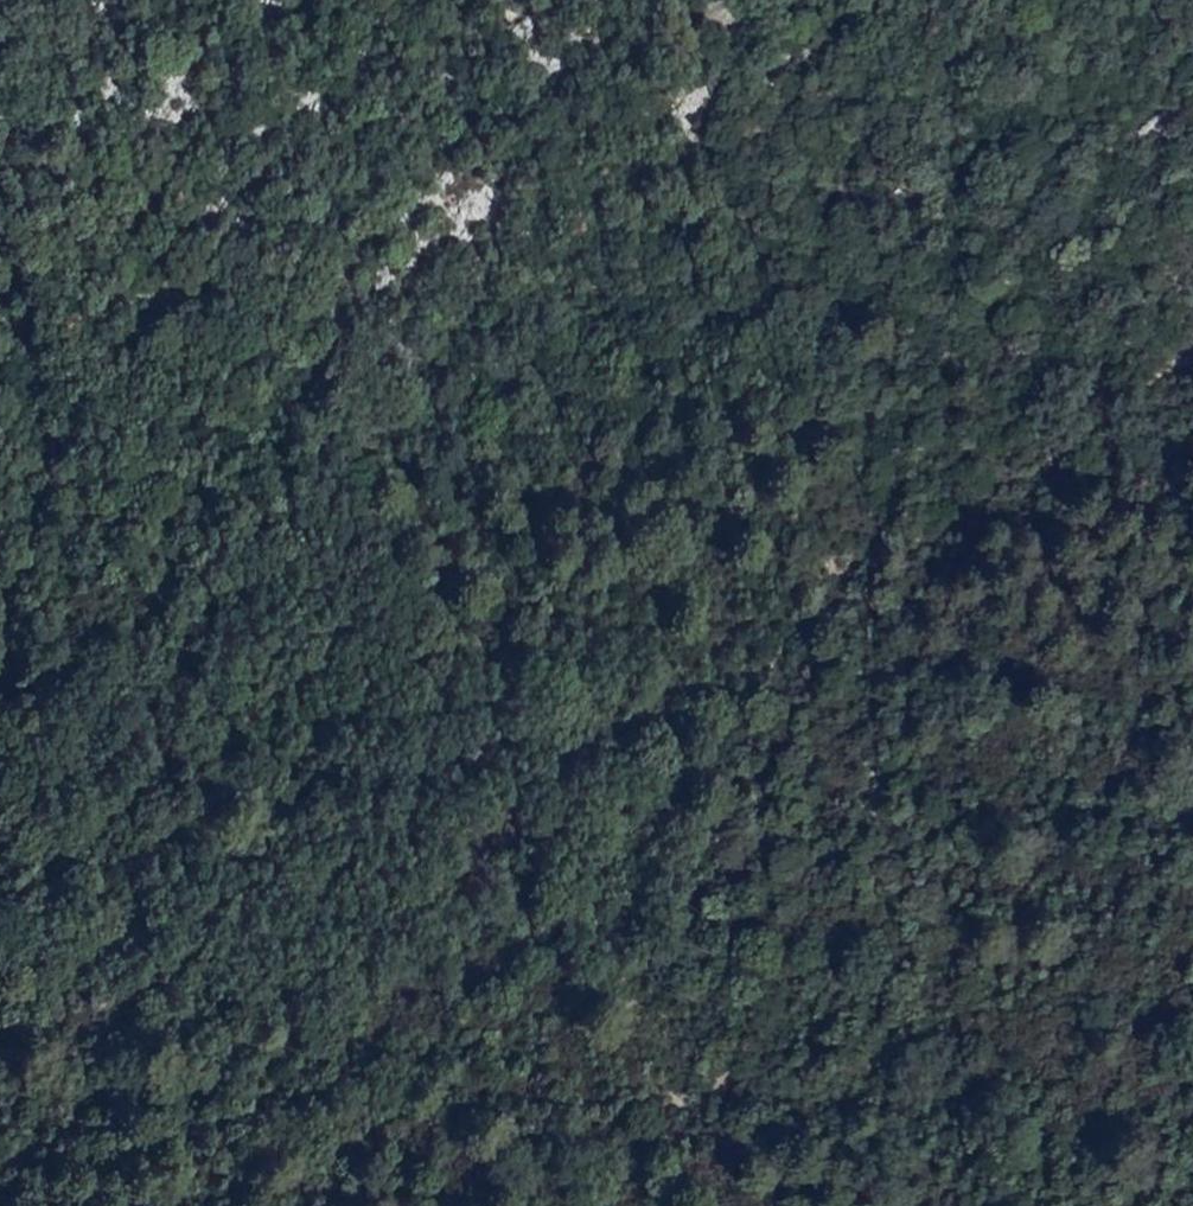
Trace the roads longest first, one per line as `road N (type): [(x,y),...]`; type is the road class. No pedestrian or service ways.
road 1 (track): [(0,627),(67,431),(2,119),(8,0)]

